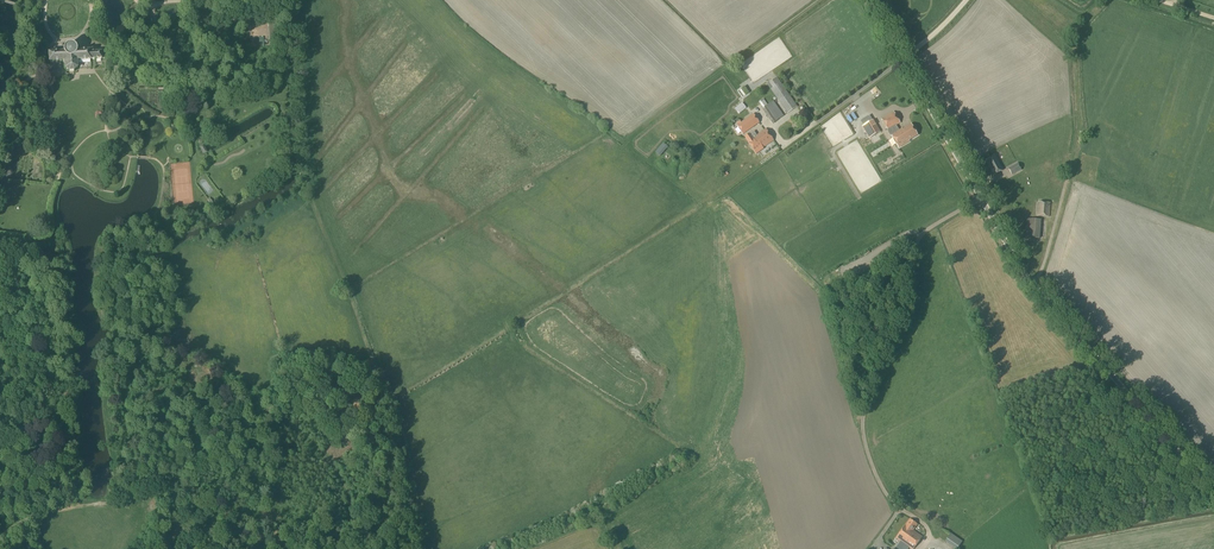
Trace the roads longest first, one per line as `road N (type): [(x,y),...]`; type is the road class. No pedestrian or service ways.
road 1 (unclassified): [(1213,496),(1028,284),(868,0)]
road 2 (track): [(0,539),(65,503),(159,489),(225,451),(253,416),(275,410),(319,452),(346,548)]
road 3 (track): [(1108,0),(1077,38),(1078,144),(1046,262),(1028,284)]
road 4 (track): [(0,337),(28,377),(50,365),(54,328),(46,306),(33,285),(0,267)]

